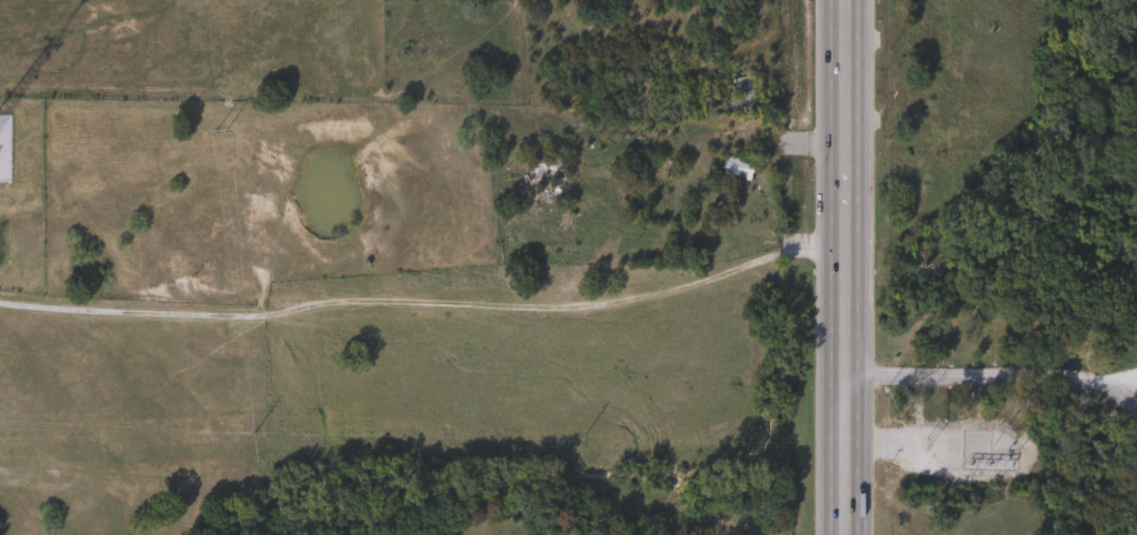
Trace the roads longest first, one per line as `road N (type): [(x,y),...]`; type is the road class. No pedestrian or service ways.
road 1 (secondary): [(842,534),(840,0)]

